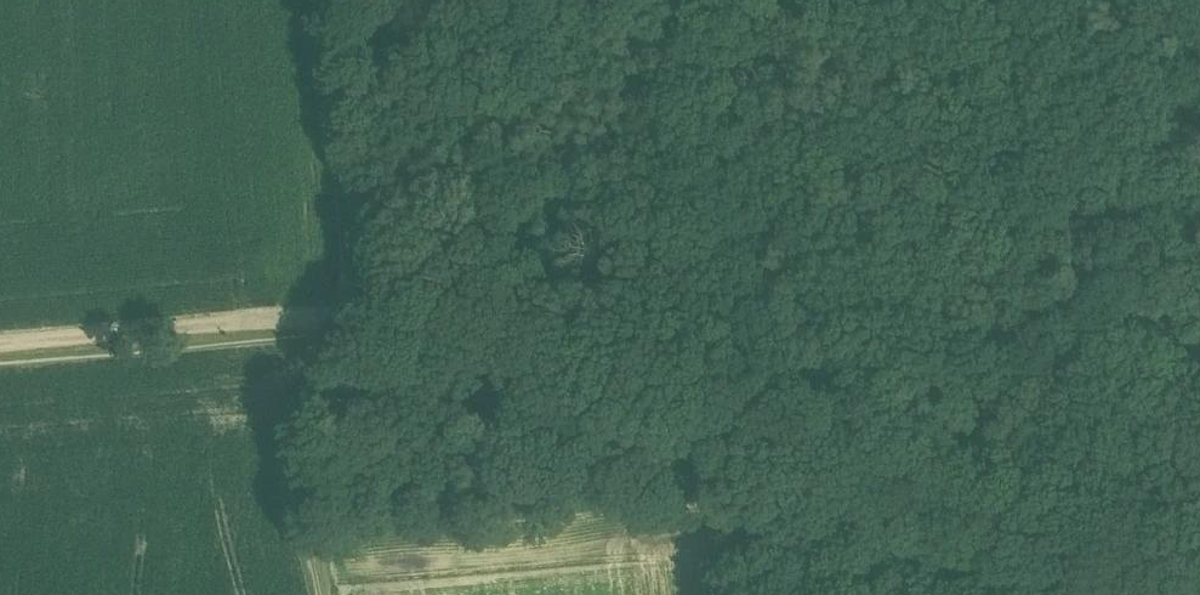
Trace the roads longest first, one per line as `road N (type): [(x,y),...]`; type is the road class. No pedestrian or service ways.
road 1 (track): [(1199,567),(698,413)]
road 2 (track): [(1199,512),(1129,0)]
road 3 (track): [(698,413),(534,359),(350,315)]
road 4 (track): [(332,314),(0,342)]
road 5 (track): [(335,0),(350,315)]
road 6 (track): [(332,314),(290,442),(291,476),(324,594)]

